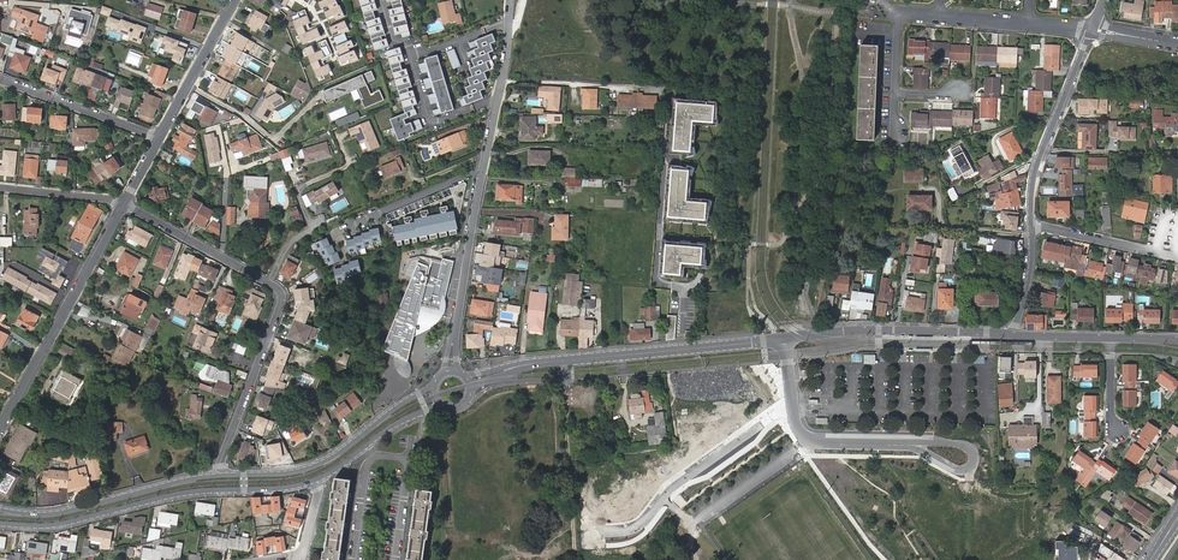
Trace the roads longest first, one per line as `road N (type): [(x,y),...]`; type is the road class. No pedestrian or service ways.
road 1 (residential): [(220,475),(282,295),(123,204)]
road 2 (secondary): [(0,524),(59,524),(178,495),(317,481)]
road 3 (secondary): [(785,340),(532,364)]
road 4 (residential): [(0,426),(123,204)]
road 5 (residential): [(453,339),(497,101)]
road 6 (secondary): [(434,384),(326,460),(294,471),(220,475)]
road 7 (unclassified): [(792,409),(672,488),(647,519),(600,532)]
road 8 (secondary): [(1013,335),(879,330),(785,340)]
road 9 (secondary): [(220,475),(58,513),(0,509)]
road 10 (residential): [(1032,225),(1035,174),(1092,30)]
road 11 (track): [(565,388),(576,559)]
road 12 (residential): [(0,79),(159,138)]
road 13 (residential): [(159,138),(236,0)]
road 14 (residential): [(1032,225),(1177,258)]
road 15 (secondary): [(317,481),(391,429),(444,407)]
road 16 (residential): [(410,56),(433,120),(497,101)]
road 17 (residential): [(123,204),(0,188)]

